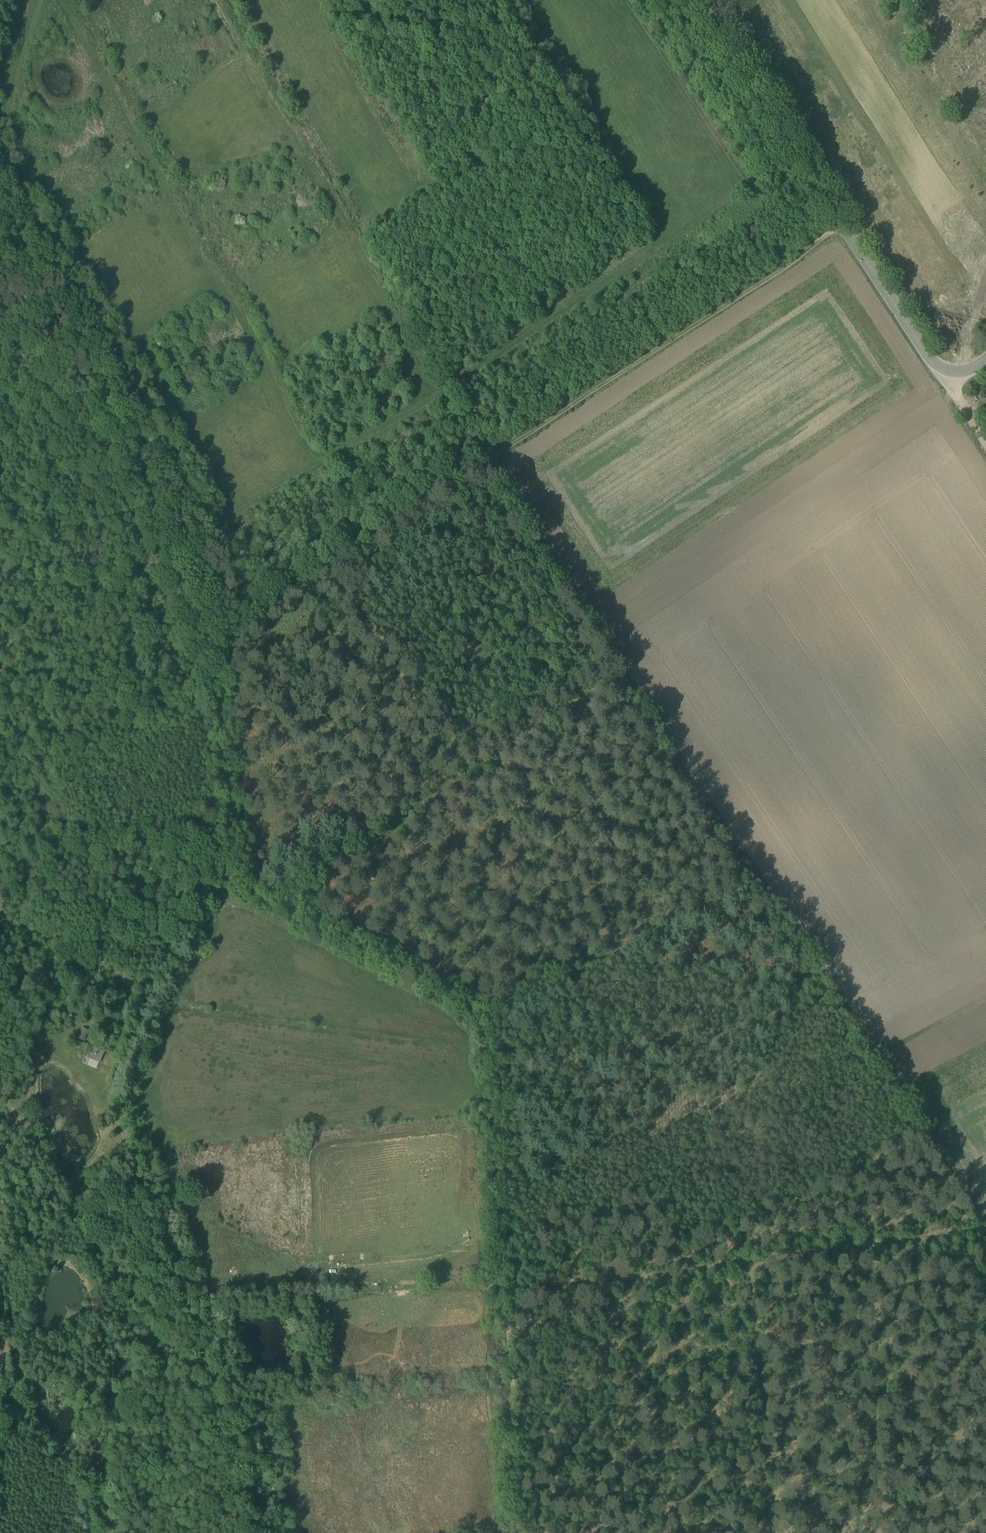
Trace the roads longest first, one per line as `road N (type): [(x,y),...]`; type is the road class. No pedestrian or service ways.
road 1 (track): [(985,1223),(486,461)]
road 2 (track): [(0,920),(137,1020),(116,1106),(260,1532)]
road 3 (track): [(207,645),(222,725),(214,856),(226,873),(486,1018)]
road 4 (unclassified): [(694,0),(929,358),(957,374),(985,361)]
road 5 (track): [(985,1231),(505,1295)]
road 6 (track): [(486,461),(840,223)]
road 7 (track): [(0,326),(105,402),(207,645)]
road 8 (track): [(486,1018),(505,1295)]
road 9 (track): [(750,1262),(777,1532)]
road 10 (track): [(505,1295),(518,1532)]
road 11 (track): [(327,566),(486,461)]
road 12 (track): [(207,645),(327,566)]
road 13 (track): [(874,1049),(985,993)]

